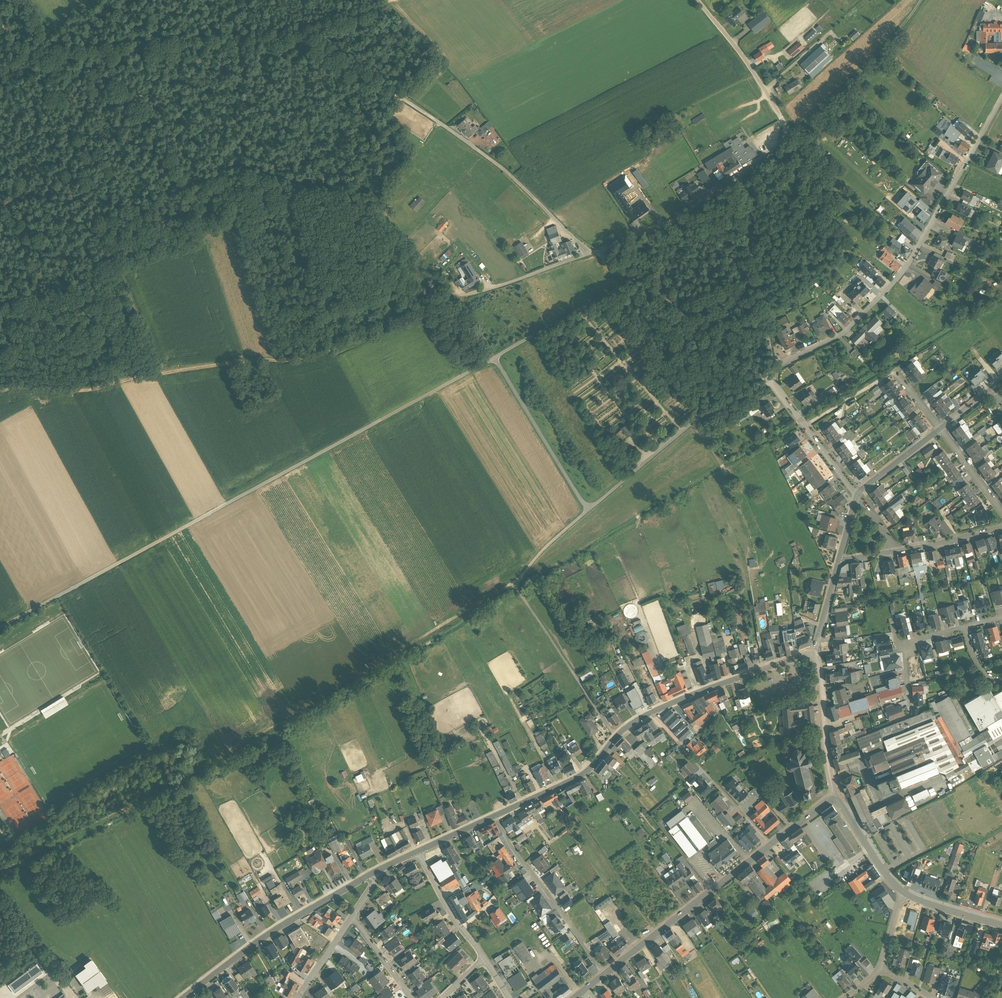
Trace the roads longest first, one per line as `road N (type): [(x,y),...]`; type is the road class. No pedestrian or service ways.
road 1 (track): [(514,585),(218,766),(0,873)]
road 2 (unclassified): [(0,629),(494,358)]
road 3 (track): [(462,300),(312,358),(97,393),(0,394)]
road 4 (unclassified): [(494,358),(588,512),(704,415),(772,381)]
road 5 (residential): [(771,374),(837,338),(897,279),(1001,99)]
road 6 (track): [(28,56),(301,38)]
road 7 (unclassified): [(405,100),(512,177),(594,254)]
road 8 (unclassified): [(740,174),(782,142),(785,125),(697,0)]
road 9 (residential): [(371,876),(188,997)]
road 10 (tertiary): [(772,844),(605,974)]
road 11 (unclassified): [(771,374),(740,174)]
road 12 (track): [(785,137),(877,54),(921,0)]
road 13 (residential): [(494,818),(605,974)]
road 14 (residential): [(651,714),(583,775),(494,818)]
road 15 (track): [(616,739),(514,585)]
road 16 (residential): [(651,714),(772,844)]
road 17 (residential): [(813,656),(651,714)]
road 18 (unclassified): [(594,254),(673,221),(740,174)]
road 19 (track): [(638,282),(772,381)]
road 20 (unclassified): [(494,358),(638,282)]
road 21 (residential): [(813,656),(835,800)]
road 22 (residential): [(857,497),(772,381)]
road 23 (track): [(367,214),(344,194),(405,100)]
road 24 (residential): [(594,254),(462,300)]
road 25 (residential): [(967,627),(903,644),(909,705)]
road 26 (residential): [(484,959),(418,853)]
road 27 (track): [(301,38),(405,100)]

